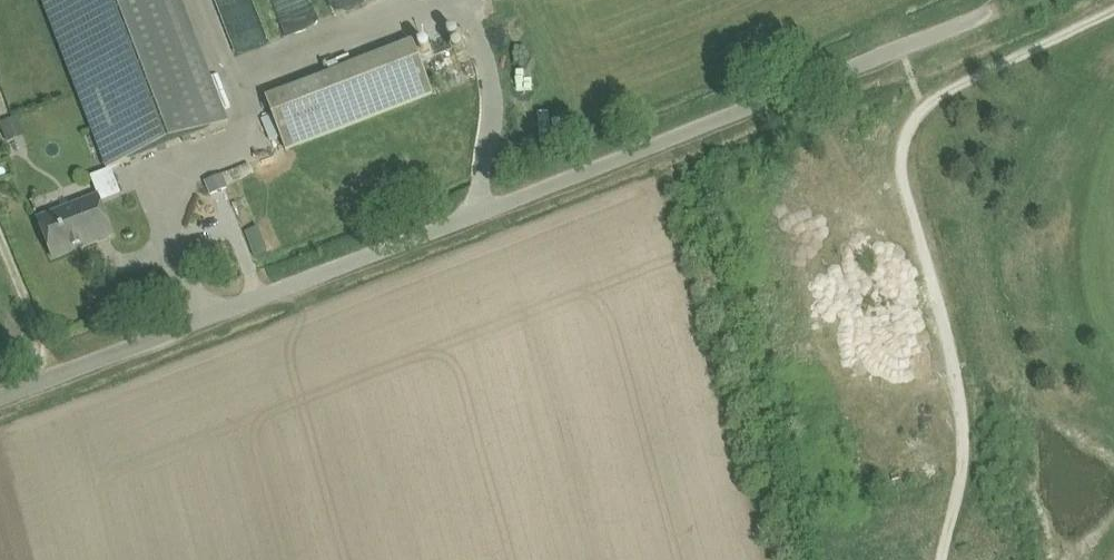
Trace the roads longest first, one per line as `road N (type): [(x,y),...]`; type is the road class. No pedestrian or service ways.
road 1 (unclassified): [(0,397),(986,16)]
road 2 (track): [(1113,9),(923,108)]

